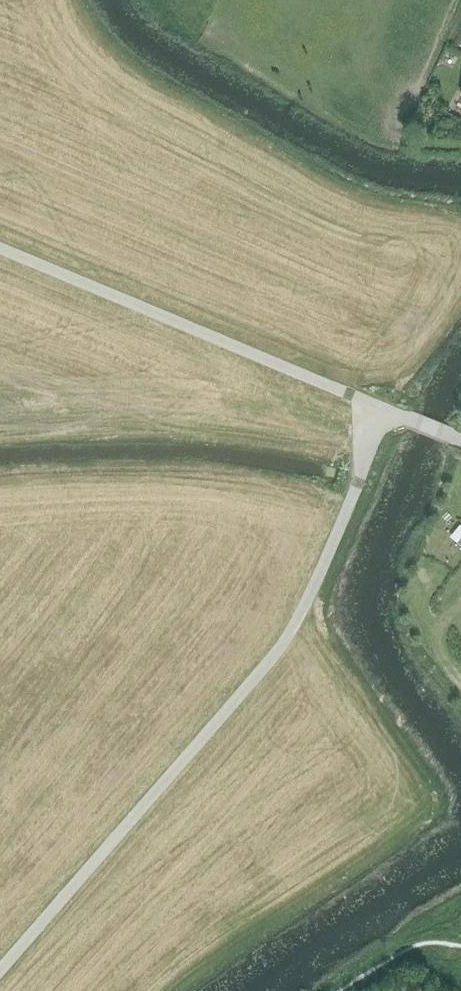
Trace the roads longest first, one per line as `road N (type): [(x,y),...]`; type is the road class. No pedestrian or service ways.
road 1 (unclassified): [(0,970),(280,643),(322,567),(383,408)]
road 2 (unclassified): [(383,408),(0,248)]
road 3 (track): [(460,150),(403,142),(267,66),(173,0)]

